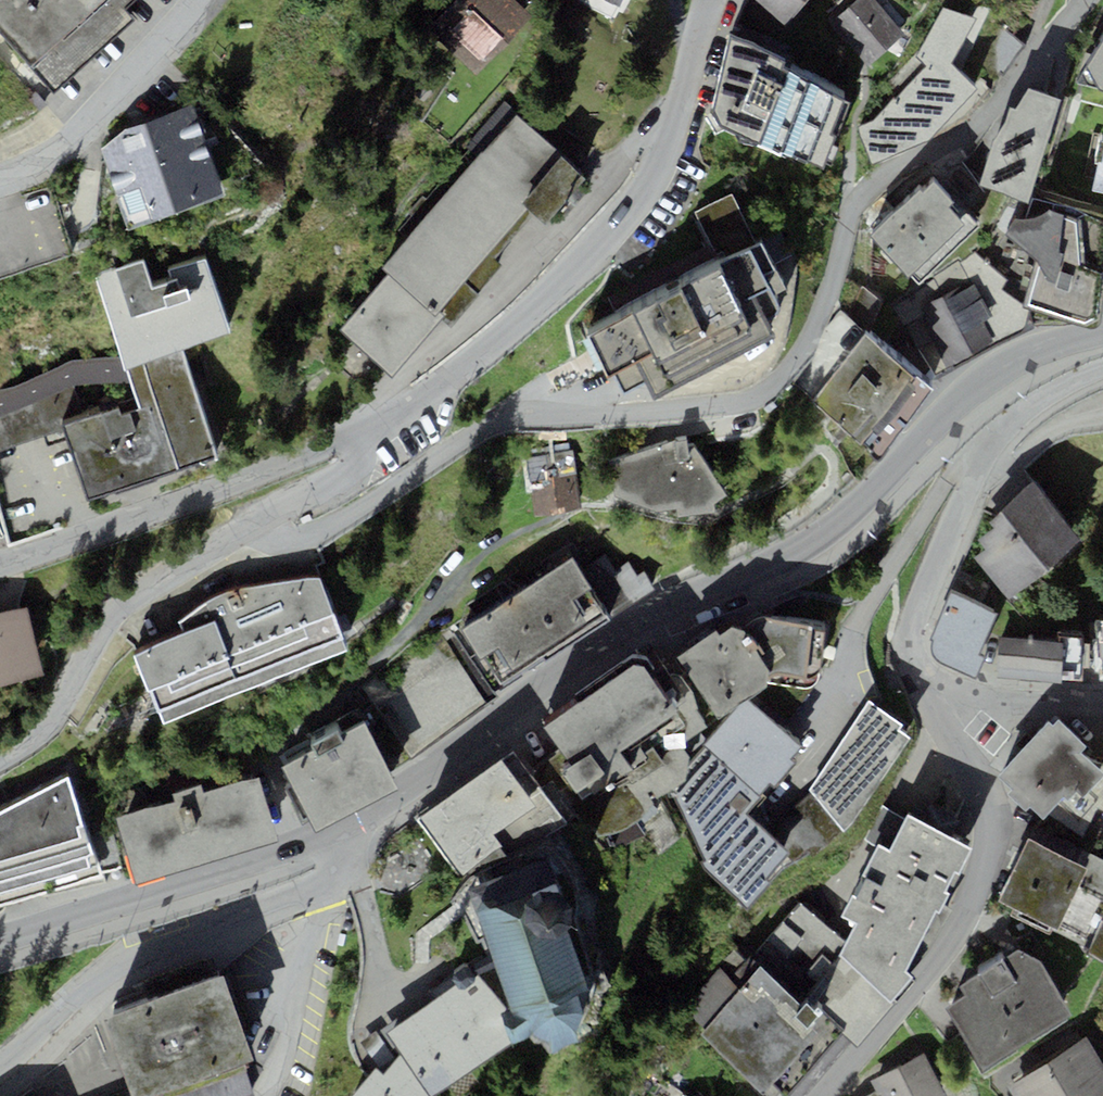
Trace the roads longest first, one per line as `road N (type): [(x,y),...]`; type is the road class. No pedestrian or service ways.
road 1 (residential): [(251,528),(273,544),(323,532),(495,420),(743,403),(766,394),(818,324),(863,192),(970,127),(1086,0)]
road 2 (residential): [(342,826),(403,798),(535,691),(645,622),(773,570),(838,527),(894,463),(1000,367),(1102,333)]
road 3 (residential): [(358,434),(512,321),(645,172),(713,0)]
road 4 (residential): [(824,1095),(906,1005),(967,915),(988,856),(991,824),(976,773),(909,680)]
road 5 (residential): [(342,826),(348,856),(335,873),(98,983),(0,1069)]
road 6 (residential): [(0,568),(358,434)]
road 7 (residential): [(0,942),(342,826)]
road 8 (residential): [(975,468),(956,473),(889,559),(862,607),(803,768)]
road 9 (residential): [(0,756),(61,697),(108,621),(145,585),(251,528)]
road 10 (residential): [(187,0),(69,139),(39,163),(0,178)]
road 11 (residential): [(909,680),(902,631),(975,468)]
road 12 (residential): [(909,680),(999,701),(1102,704)]
road 13 (residential): [(975,468),(1021,411),(1102,371)]
road 14 (residential): [(251,528),(361,469),(358,434)]

